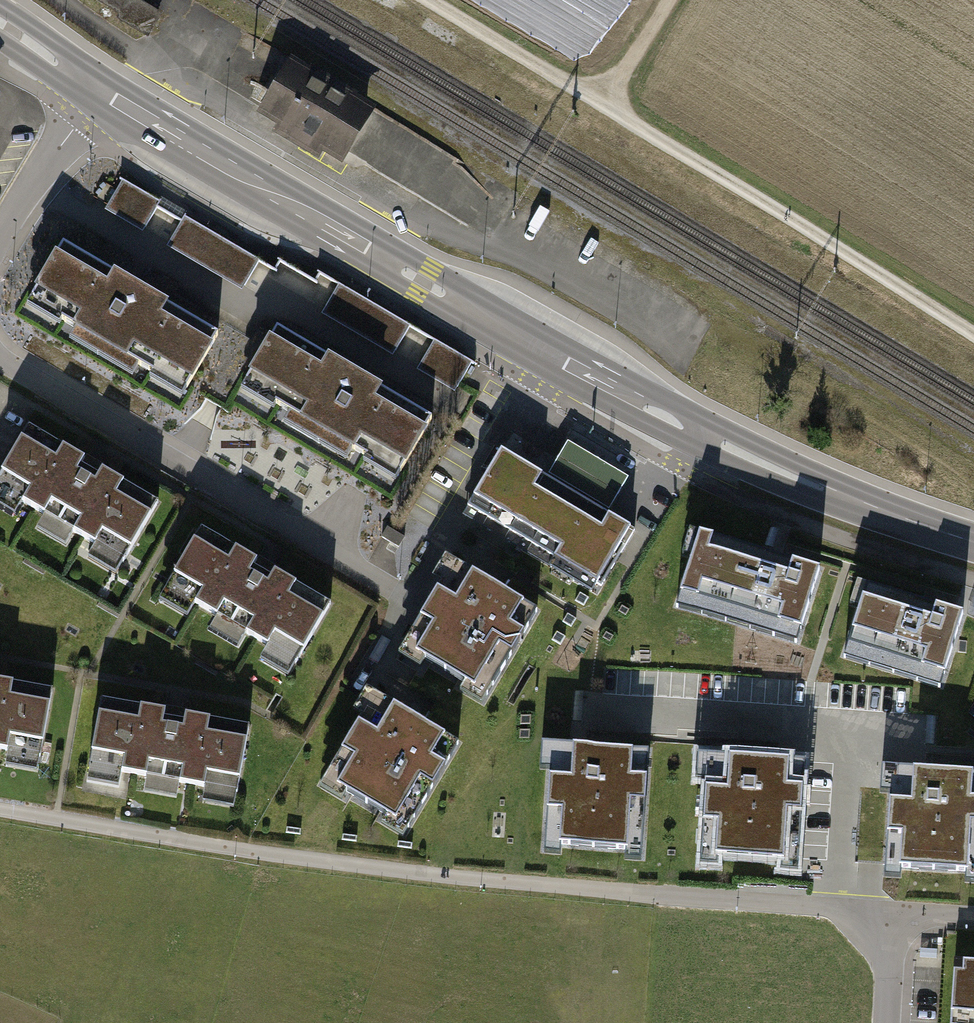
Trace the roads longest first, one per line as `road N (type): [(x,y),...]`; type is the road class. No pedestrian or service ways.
road 1 (primary): [(95,91),(645,406),(843,497),(973,541)]
road 2 (residential): [(893,913),(447,875),(0,809)]
road 3 (track): [(429,0),(973,333)]
road 4 (residential): [(0,360),(381,586)]
road 5 (residential): [(95,91),(0,235)]
road 6 (track): [(602,104),(669,0)]

